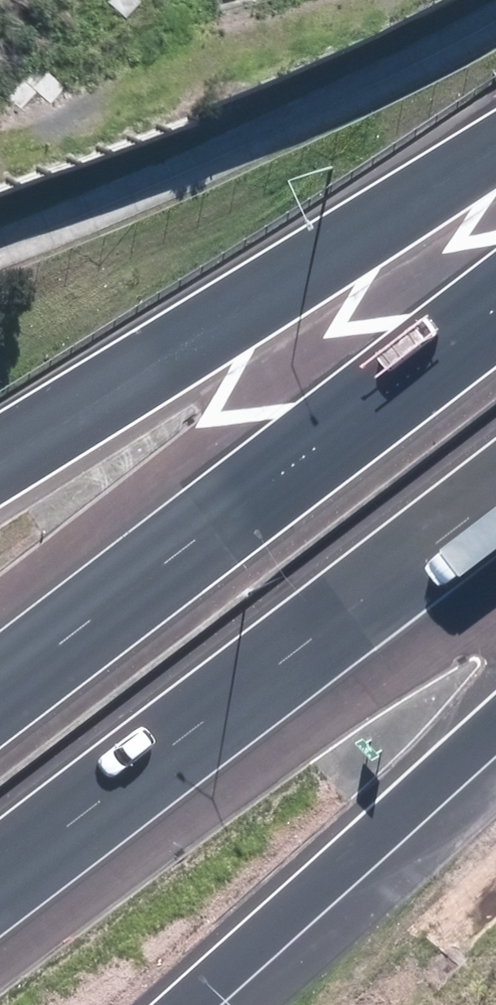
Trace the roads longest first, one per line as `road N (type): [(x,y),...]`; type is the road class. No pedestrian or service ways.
road 1 (motorway): [(495,499),(0,894)]
road 2 (motorway): [(0,694),(495,313)]
road 3 (motorway): [(0,466),(290,289),(495,146)]
road 4 (motorway): [(495,728),(190,1004)]

